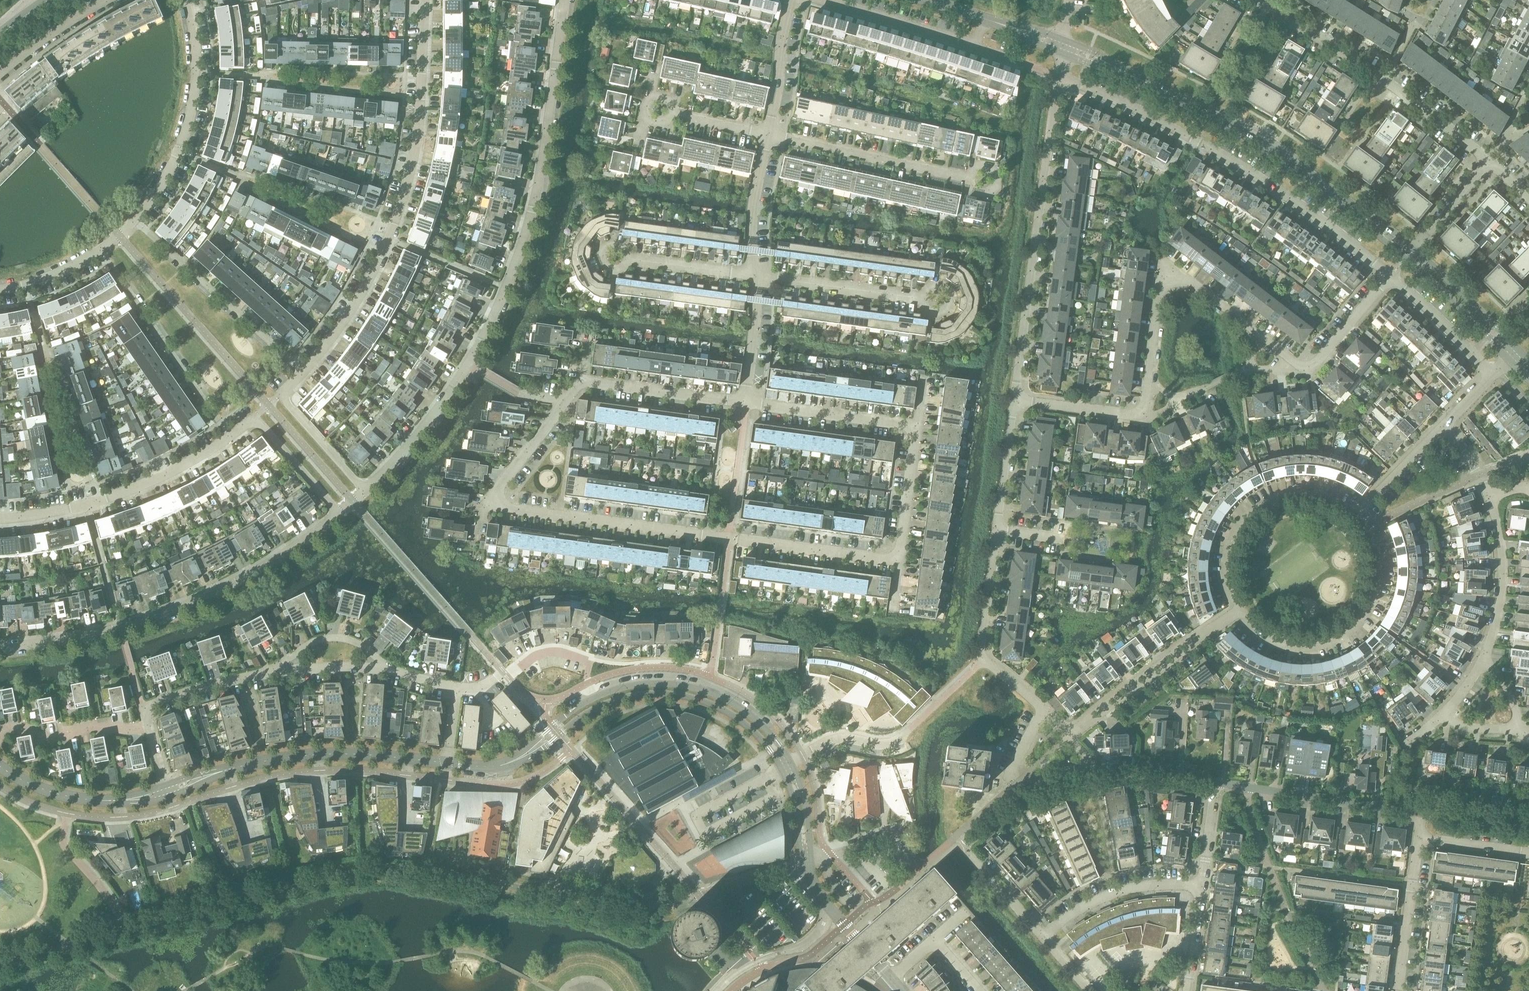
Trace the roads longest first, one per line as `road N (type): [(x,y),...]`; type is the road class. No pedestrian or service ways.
road 1 (residential): [(365,491),(469,361),(506,288),(541,178),(564,0)]
road 2 (residential): [(901,560),(511,510),(498,500)]
road 3 (residential): [(515,760),(627,696),(699,700),(744,721),(770,749),(791,788),(806,862)]
road 4 (tertiary): [(1409,253),(1223,123),(1062,46)]
road 5 (residential): [(305,371),(354,310),(407,189),(424,118),(427,0)]
road 6 (residential): [(1388,278),(1239,168),(1058,76)]
road 7 (residential): [(0,647),(78,638),(190,603),(263,568),(339,513)]
road 8 (residential): [(1042,710),(981,658),(1014,399)]
road 9 (residential): [(806,862),(804,795),(778,743),(752,717),(678,684),(595,697)]
road 10 (residential): [(1014,399),(1058,76)]
road 11 (residential): [(1201,885),(1215,782),(1401,810)]
road 12 (residential): [(1493,164),(1386,82),(1255,0)]
road 13 (residential): [(450,764),(302,755),(168,791)]
road 14 (residential): [(233,436),(141,488),(72,510),(0,519)]
road 15 (residential): [(1143,416),(1163,284),(1195,285),(1254,331)]
road 16 (residential): [(1242,608),(1272,634),(1299,640),(1349,622),(1373,574),(1369,546),(1351,518)]
road 17 (residential): [(135,219),(186,130),(196,57),(188,0)]
road 18 (residential): [(135,219),(305,371)]
road 19 (residential): [(233,436),(100,253)]
road 20 (residential): [(981,182),(767,134)]
road 21 (residential): [(1067,735),(1242,608)]
road 22 (residential): [(1042,710),(1013,780),(1024,787),(1094,767),(1067,735)]
road 23 (residential): [(1351,518),(1314,499),(1260,512),(1232,556),(1242,608)]
road 24 (residential): [(940,301),(756,277)]
road 25 (residential): [(744,404),(919,429)]
road 26 (residential): [(168,791),(92,801),(19,780),(0,766)]
road 27 (residential): [(1042,937),(1117,891),(1201,885)]
road 28 (residential): [(583,381),(744,404)]
road 29 (residential): [(365,491),(281,395),(305,371)]
road 30 (residential): [(976,46),(824,0)]
road 31 (residential): [(1398,990),(1420,833)]
road 32 (residential): [(1485,655),(1504,578),(1493,501)]
road 33 (residential): [(339,513),(256,417),(233,436)]
road 34 (residential): [(0,734),(29,730),(59,738),(96,727),(149,727)]
road 35 (residential): [(756,277),(611,258)]
road 36 (residential): [(498,500),(583,381)]
road 37 (residential): [(756,277),(750,225),(767,134)]
road 38 (residential): [(283,671),(144,709)]
road 39 (residential): [(767,134),(791,0)]
road 40 (residential): [(919,429),(901,560)]
road 41 (residential): [(1042,937),(955,839)]
road 42 (residential): [(1014,399),(1143,416)]
road 43 (residential): [(1351,518),(1443,426)]
road 44 (residential): [(0,73),(106,0)]
road 45 (residential): [(744,404),(756,277)]
road 46 (residential): [(1301,366),(1315,364),(1388,278)]
road 47 (residential): [(505,674),(535,655),(562,652),(586,659),(595,697)]
road 48 (residential): [(283,671),(326,639),(359,645),(385,669)]
road 49 (residential): [(1409,253),(1493,164)]

